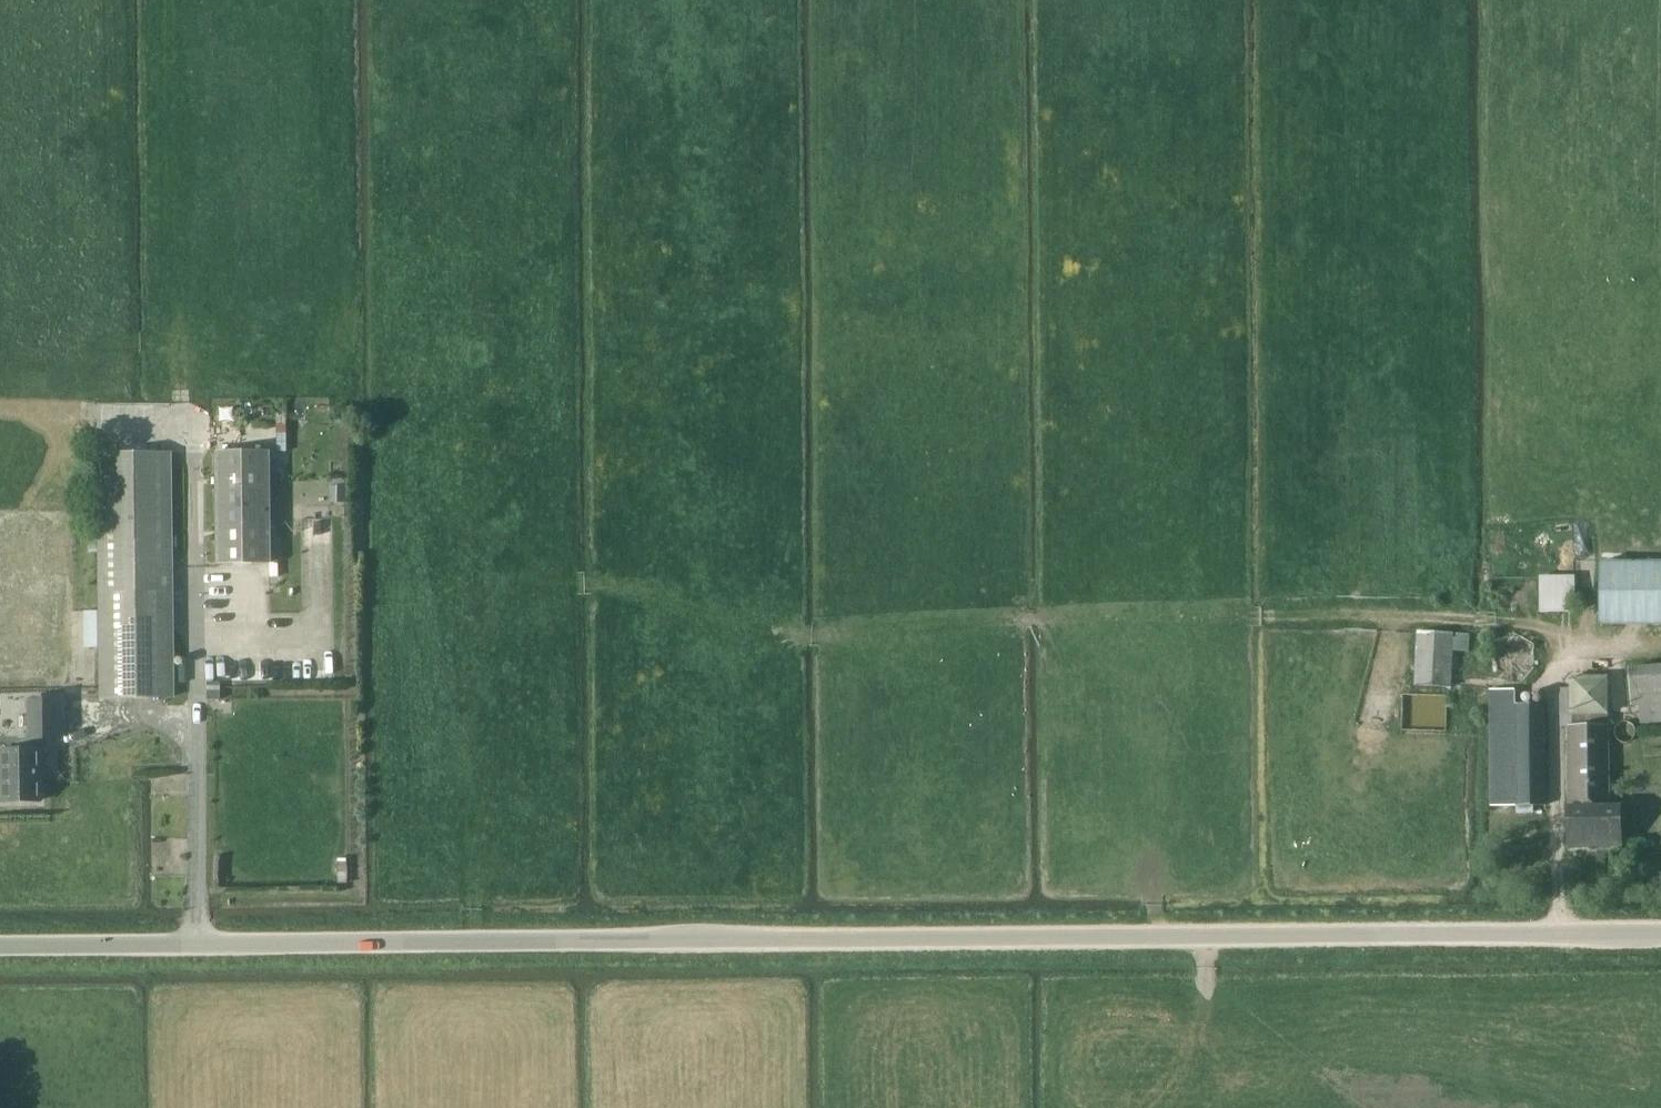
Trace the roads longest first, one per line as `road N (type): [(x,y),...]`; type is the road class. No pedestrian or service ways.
road 1 (unclassified): [(0,945),(1033,947),(1205,935),(1660,931)]
road 2 (track): [(1216,1107),(1205,935)]

